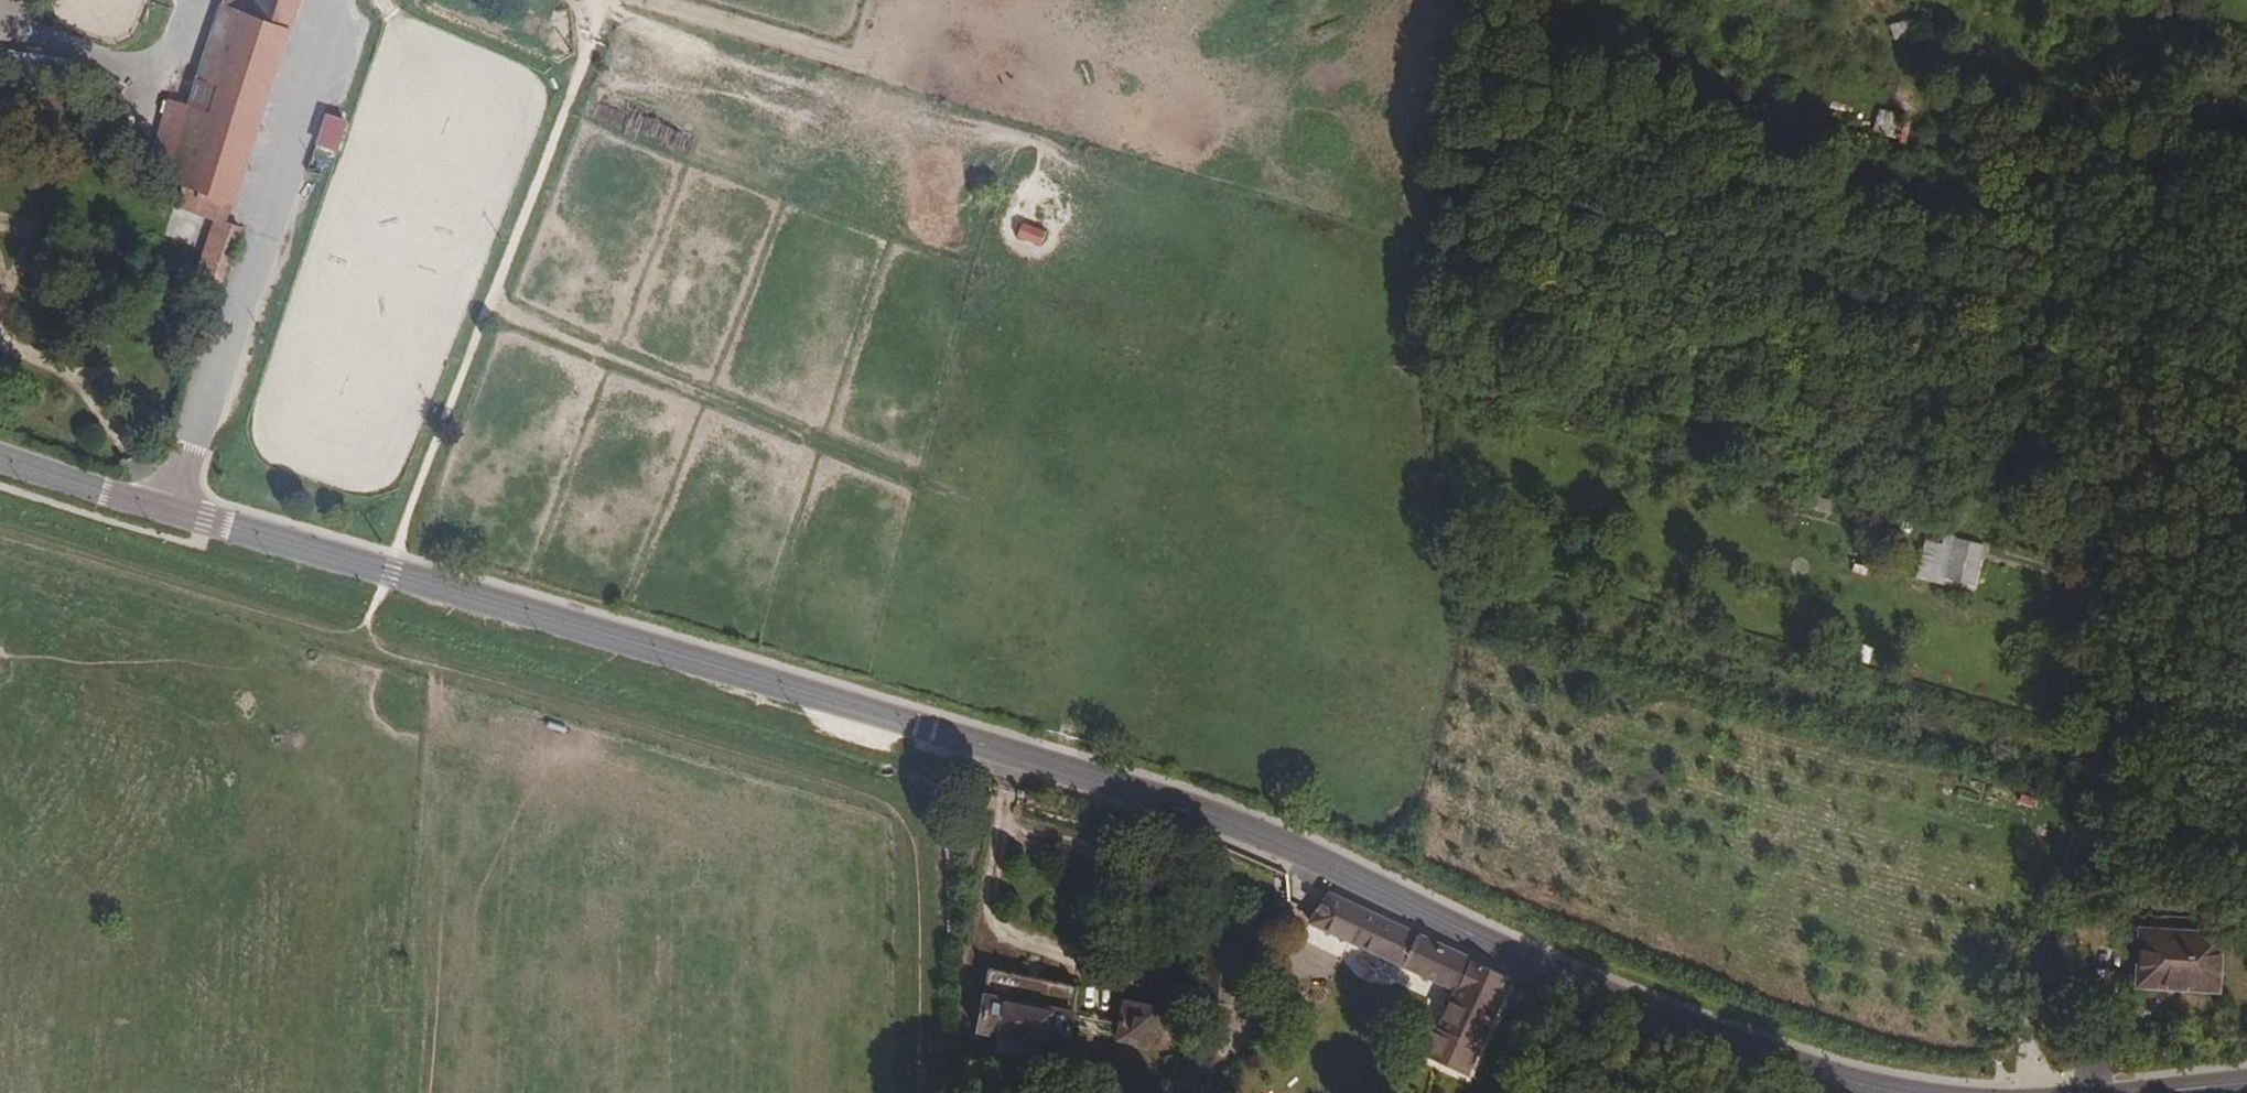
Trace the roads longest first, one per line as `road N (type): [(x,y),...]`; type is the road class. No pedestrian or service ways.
road 1 (unclassified): [(1905,1092),(1766,1054),(1492,947),(1293,848),(1194,811),(0,460)]
road 2 (track): [(2198,0),(2130,635),(2028,1041),(2031,1092)]
road 3 (track): [(927,731),(916,1092)]

